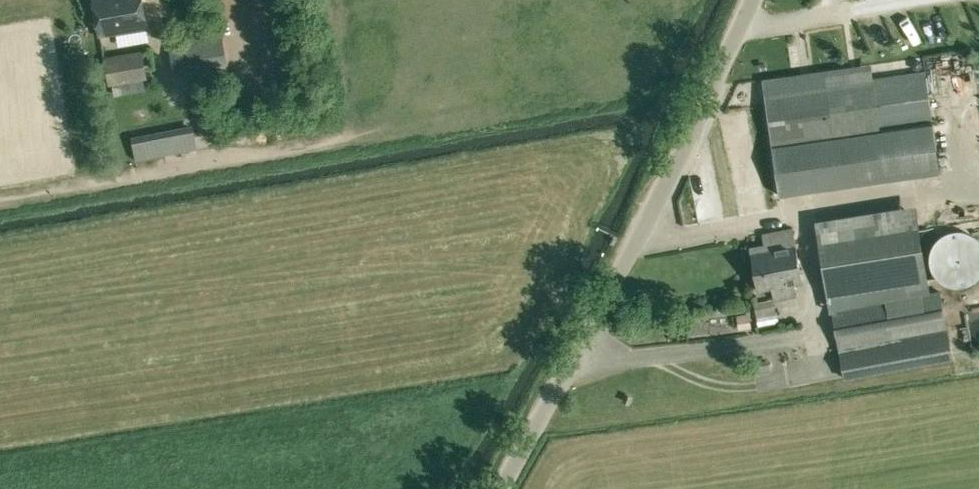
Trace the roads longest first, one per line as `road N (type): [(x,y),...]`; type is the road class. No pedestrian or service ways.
road 1 (unclassified): [(499,488),(752,0)]

